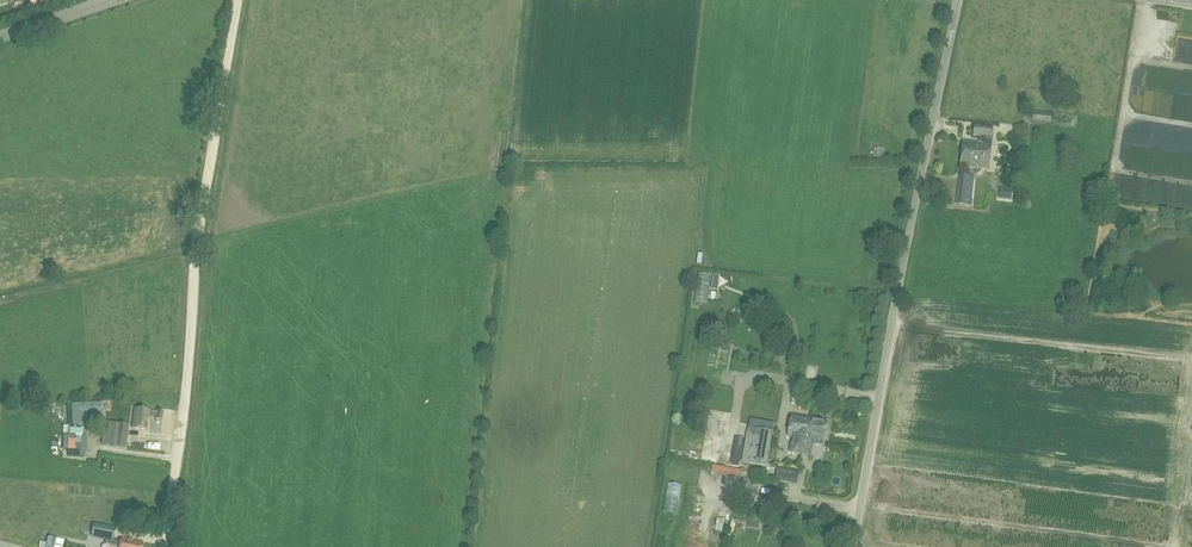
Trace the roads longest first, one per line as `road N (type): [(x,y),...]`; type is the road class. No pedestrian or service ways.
road 1 (unclassified): [(850,546),(958,0)]
road 2 (unclassified): [(164,546),(196,235),(236,0)]

